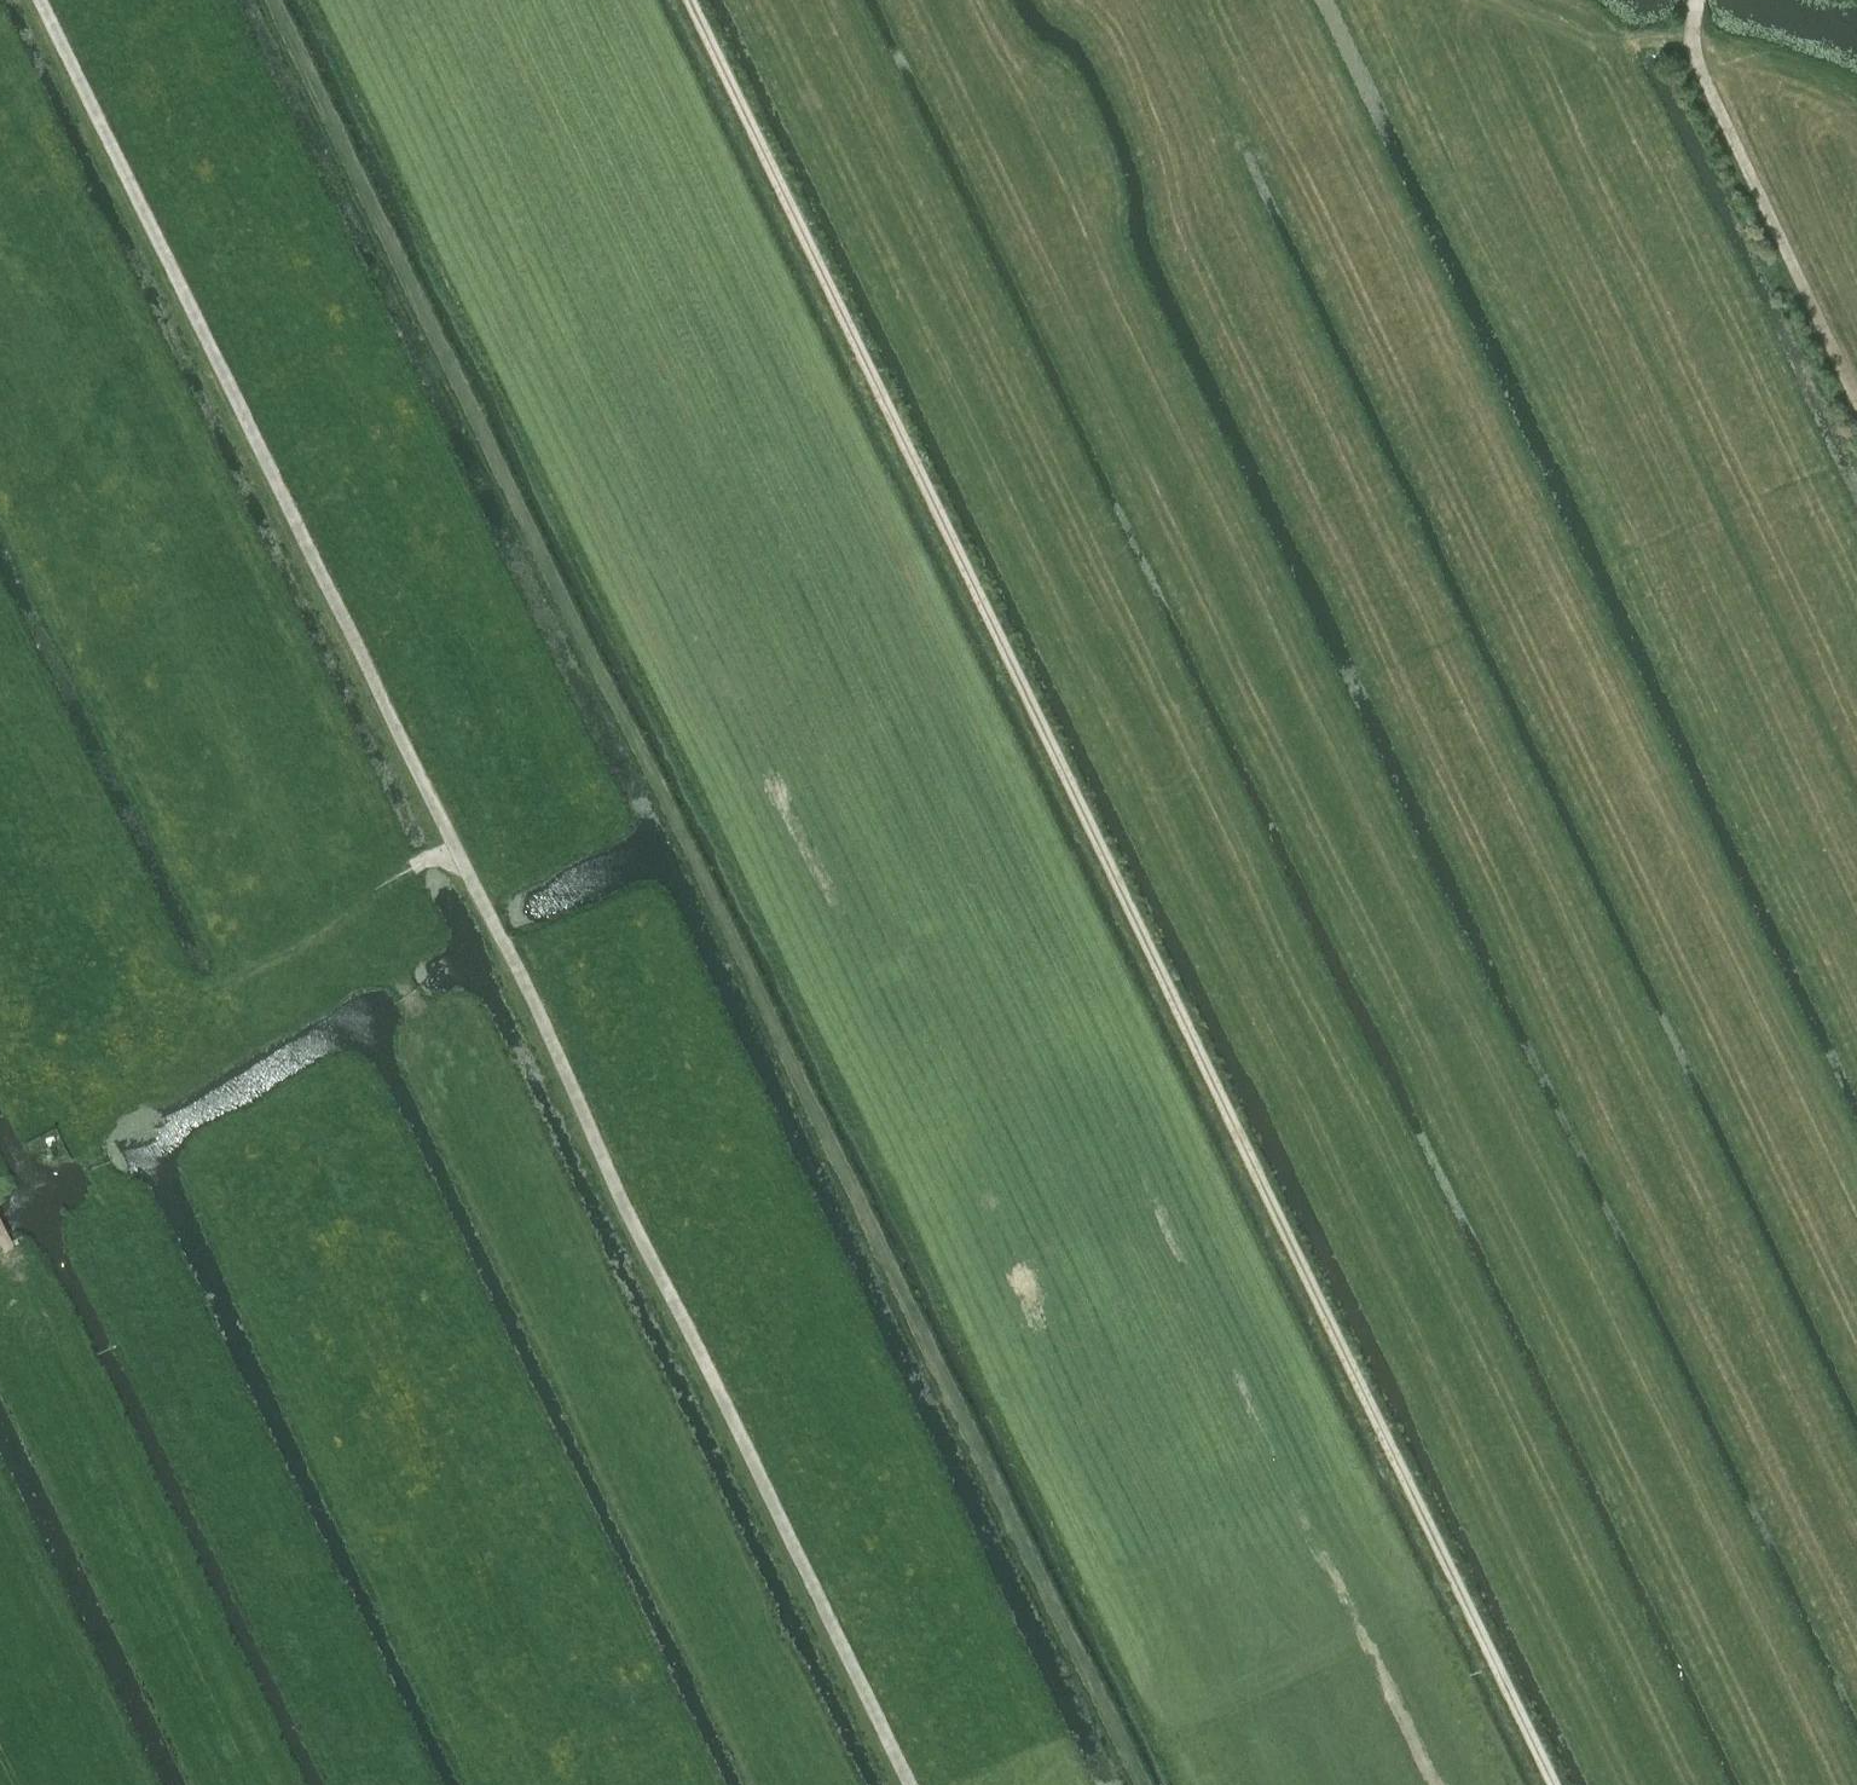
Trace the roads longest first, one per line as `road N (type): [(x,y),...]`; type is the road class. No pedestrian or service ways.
road 1 (track): [(909,1784),(40,0)]
road 2 (track): [(689,0),(1554,1784)]
road 3 (track): [(1856,397),(1694,56),(1697,0)]

